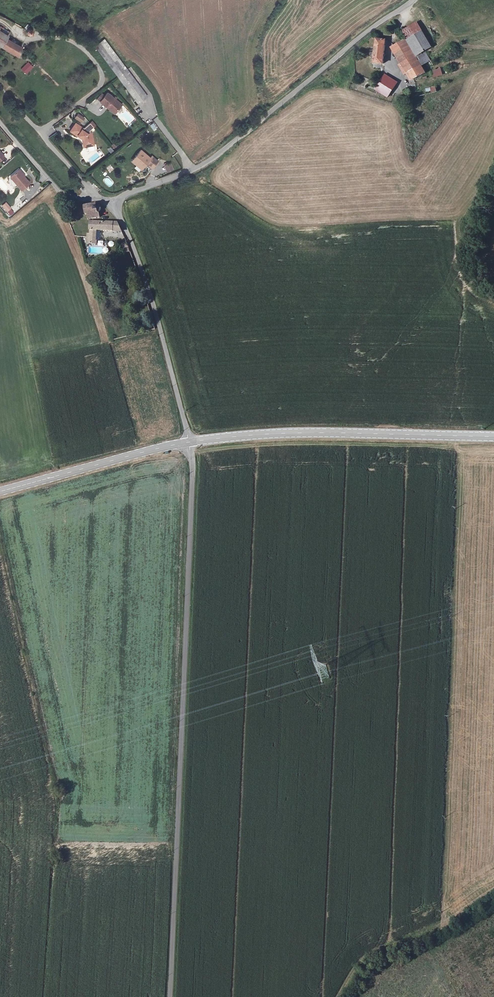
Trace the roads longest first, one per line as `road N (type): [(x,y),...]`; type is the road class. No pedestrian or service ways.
road 1 (unclassified): [(170,996),(189,440)]
road 2 (unclassified): [(116,206),(195,169),(408,0)]
road 3 (secondary): [(189,440),(302,429),(493,434)]
road 4 (unclassified): [(189,440),(154,304),(116,206)]
road 5 (secondary): [(0,489),(189,440)]
road 6 (unclassified): [(0,125),(62,193),(92,195)]

